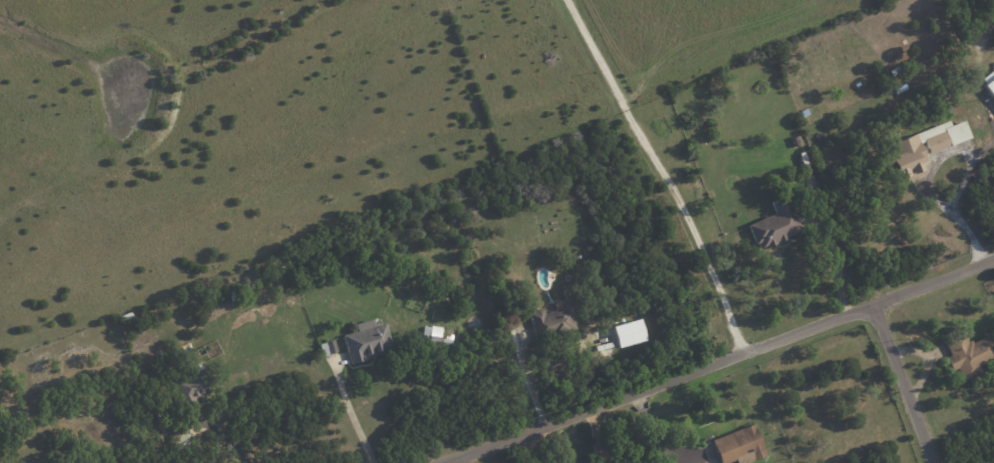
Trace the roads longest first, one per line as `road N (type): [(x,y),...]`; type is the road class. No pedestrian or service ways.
road 1 (residential): [(446,462),(993,259)]
road 2 (residential): [(932,462),(872,306)]

